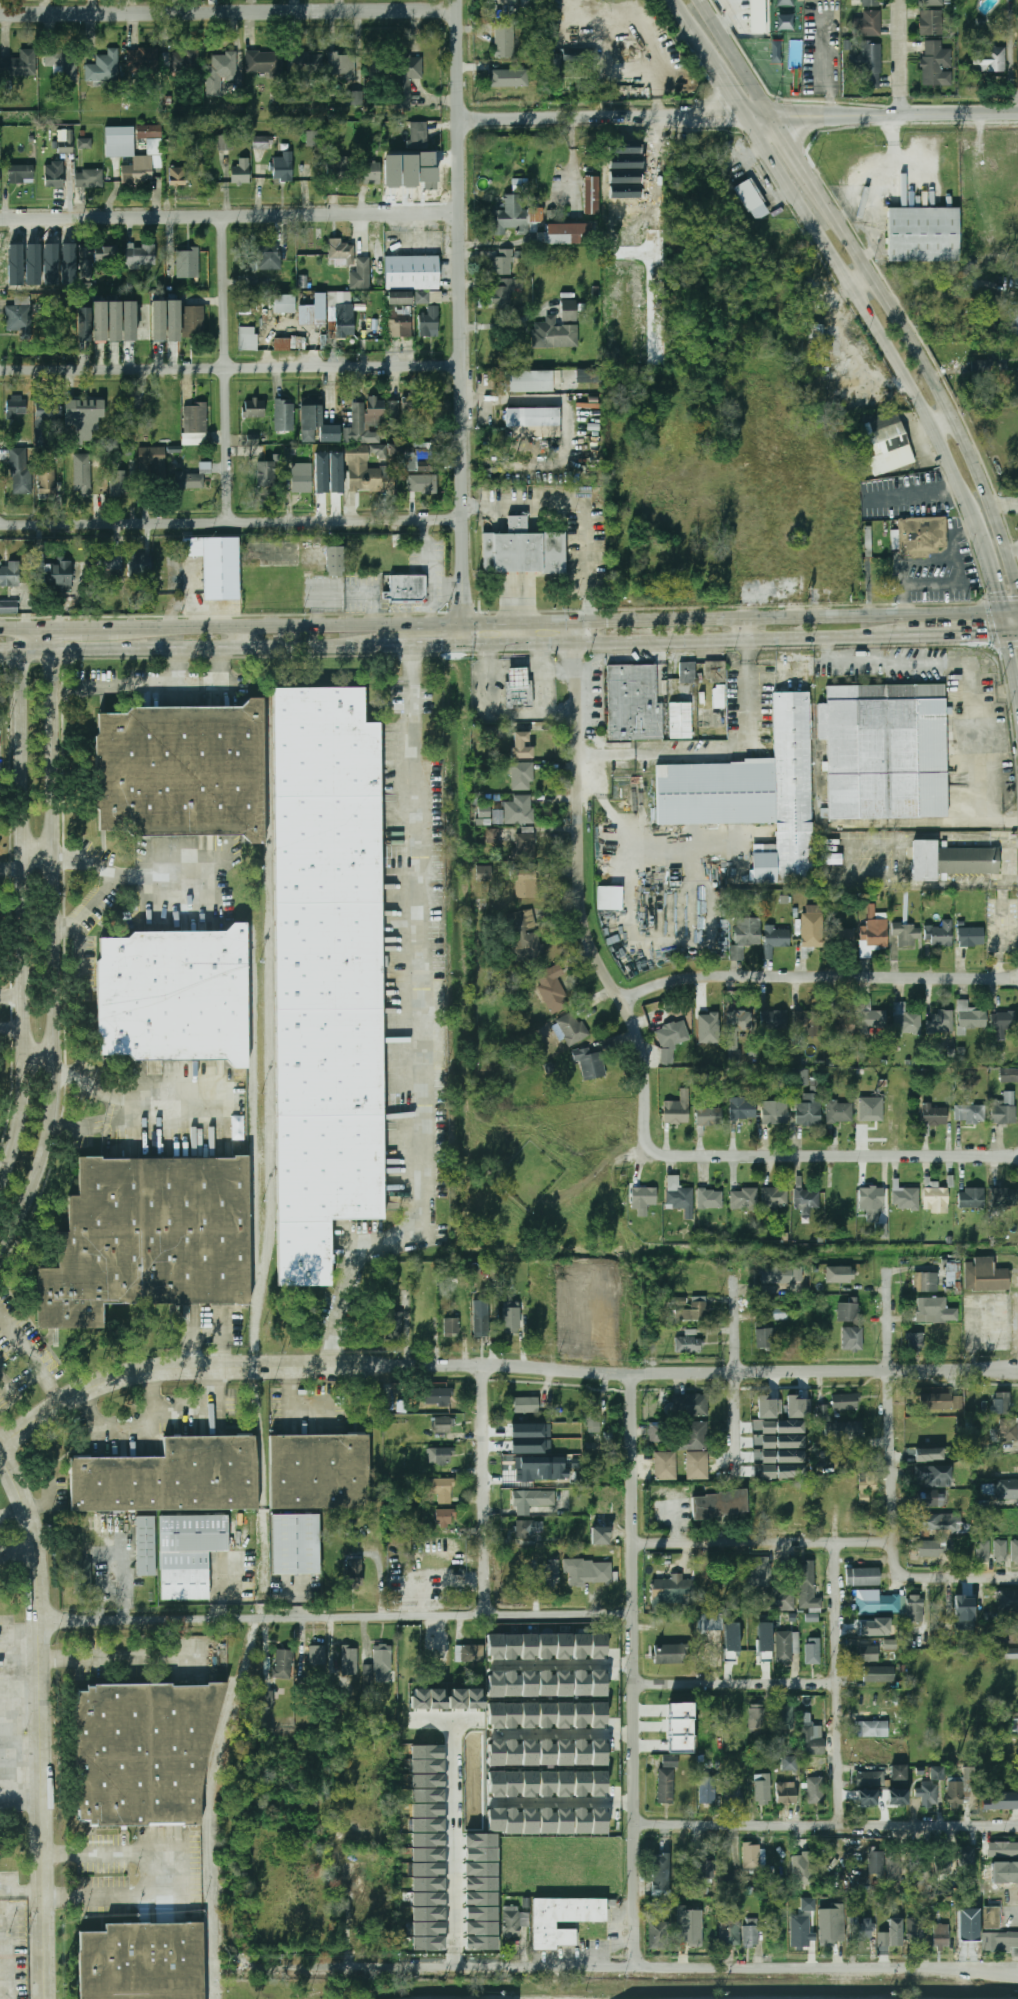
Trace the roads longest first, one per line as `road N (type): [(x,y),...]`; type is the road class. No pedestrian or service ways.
road 1 (secondary): [(1004,611),(153,628)]
road 2 (residential): [(1017,1971),(265,1967),(240,1949)]
road 3 (residential): [(638,1967),(633,1264)]
road 4 (tertiary): [(464,647),(460,0)]
road 5 (tertiary): [(0,1259),(42,1165),(54,1098),(50,629)]
road 6 (residential): [(1017,1366),(633,1370),(383,1362)]
road 7 (tertiary): [(16,629),(24,1093),(0,1185)]
road 8 (residential): [(46,1998),(38,1549),(0,1448)]
road 9 (tertiary): [(1017,114),(461,120)]
road 10 (residential): [(652,1149),(637,1032),(593,950),(581,907),(575,624)]
road 11 (residential): [(464,520),(0,527)]
road 12 (residential): [(464,365),(0,370)]
road 13 (residential): [(462,215),(0,220)]
road 14 (secondary): [(1017,589),(969,444),(921,350),(813,179)]
road 15 (residential): [(460,11),(0,15)]
road 16 (secondary): [(746,117),(911,389),(968,505)]
road 17 (secondary): [(464,647),(889,637)]
road 18 (residential): [(1017,978),(716,976),(662,985),(625,1003)]
road 19 (residential): [(1017,1826),(635,1825)]
road 20 (residential): [(1017,1158),(668,1157),(652,1149)]
road 21 (secondary): [(17,651),(356,648)]
road 22 (residential): [(635,1614),(323,1618)]
road 23 (residential): [(230,523),(225,217)]
road 24 (residential): [(272,1363),(149,1365),(107,1375),(0,1443)]
road 25 (residential): [(841,1827),(838,1543)]
road 26 (residential): [(323,1618),(41,1622)]
road 27 (residential): [(895,1544),(891,1266)]
road 28 (residential): [(895,1544),(634,1544)]
road 29 (residential): [(488,1616),(485,1362)]
road 30 (residential): [(737,1489),(738,1264)]
road 31 (track): [(240,1949),(232,1819),(247,1804),(303,1802)]
road 32 (residential): [(840,1684),(636,1685)]
road 33 (residential): [(1017,1577),(916,1580),(896,1565),(895,1544)]
road 34 (secondary): [(773,117),(701,0)]
road 35 (secondary): [(153,628),(16,629)]
road 36 (secondary): [(968,505),(1009,635)]
road 37 (secondary): [(889,637),(1009,635)]

